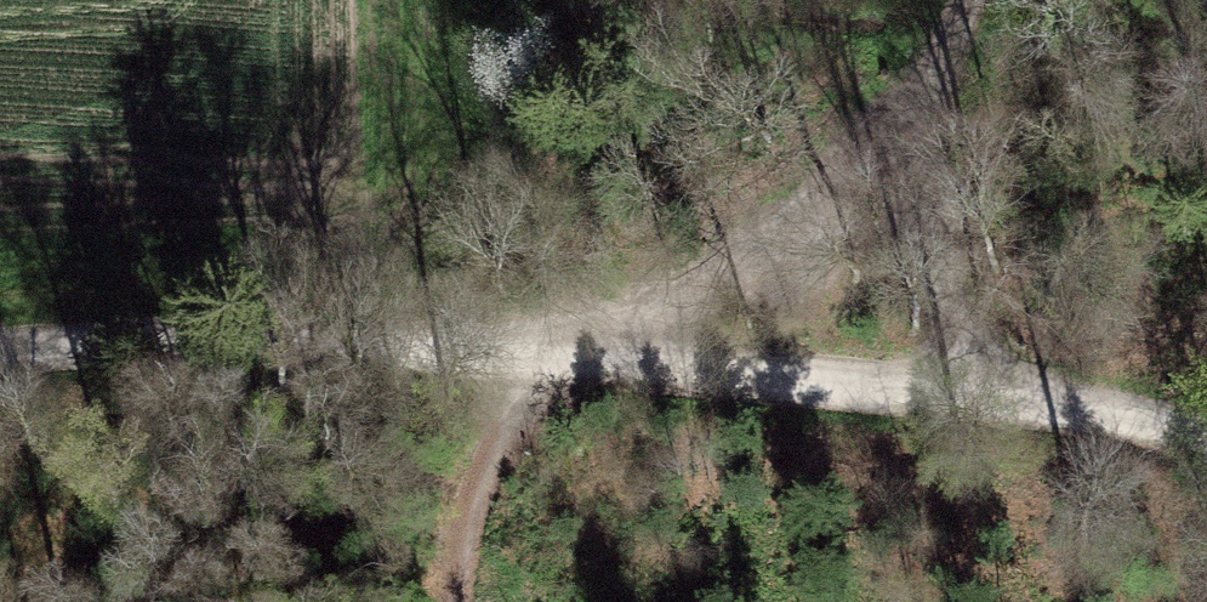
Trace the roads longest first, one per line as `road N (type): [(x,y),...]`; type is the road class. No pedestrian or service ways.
road 1 (track): [(979,392),(601,355),(130,350),(0,364)]
road 2 (track): [(455,601),(498,443),(601,355),(900,161)]
road 3 (track): [(900,161),(979,392)]
road 4 (track): [(1206,433),(979,392)]
road 5 (track): [(952,0),(900,161)]

